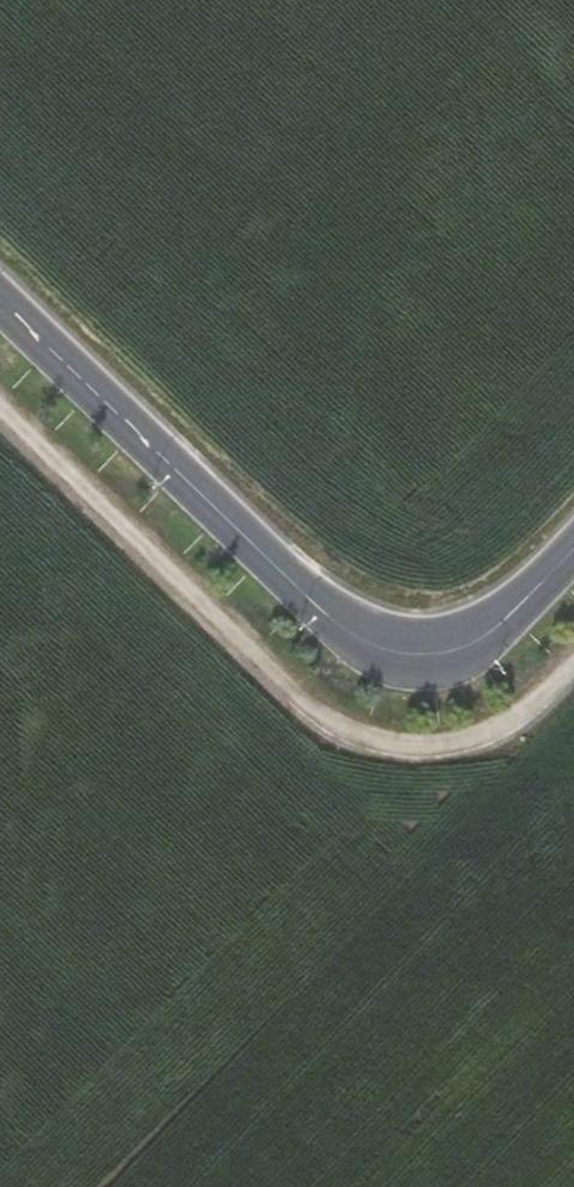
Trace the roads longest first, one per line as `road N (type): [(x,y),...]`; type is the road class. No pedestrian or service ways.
road 1 (unclassified): [(573,545),(474,642),(448,652),(390,650),(328,614),(0,300)]

